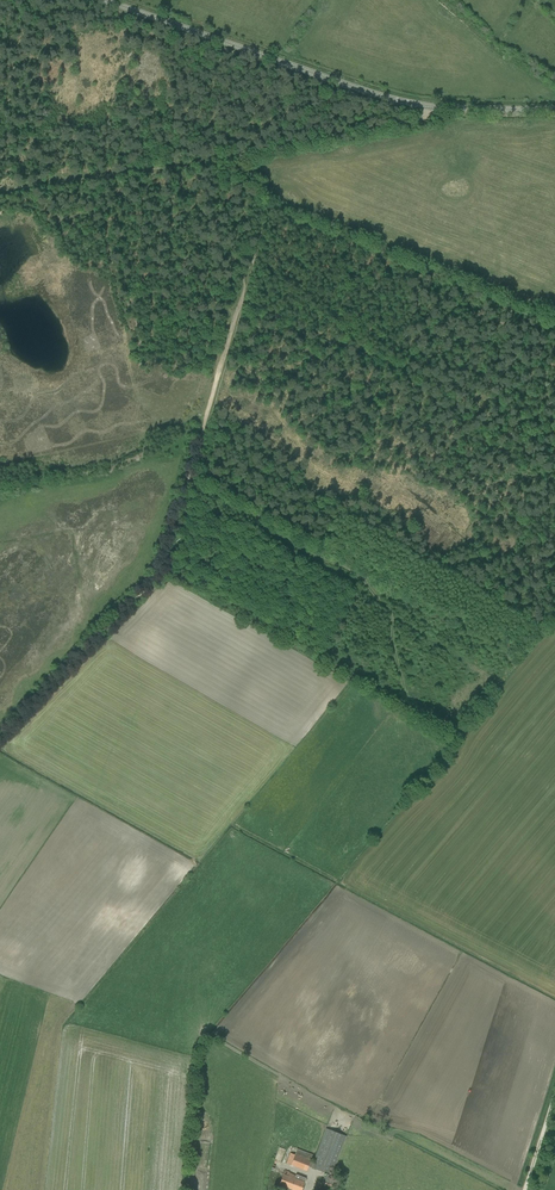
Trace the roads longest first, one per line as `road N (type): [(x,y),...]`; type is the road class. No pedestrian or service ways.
road 1 (tertiary): [(104,0),(403,102),(554,110)]
road 2 (track): [(0,737),(158,575),(198,448)]
road 3 (track): [(246,153),(0,191)]
road 4 (track): [(430,106),(406,122),(246,153)]
road 5 (track): [(246,153),(262,221),(240,301)]
road 6 (track): [(236,312),(198,448)]
road 7 (track): [(187,1189),(200,1049)]

